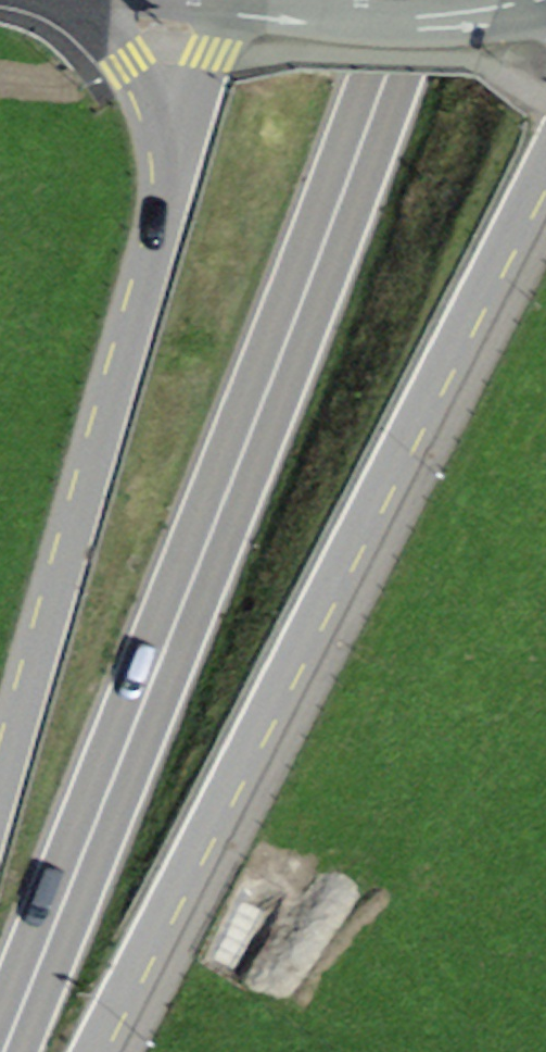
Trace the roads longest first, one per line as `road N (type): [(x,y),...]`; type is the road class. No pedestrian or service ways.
road 1 (secondary): [(415,0),(6,1051)]
road 2 (secondary): [(95,1051),(545,173)]
road 3 (secondary): [(180,156),(0,790)]
road 4 (secondary): [(89,0),(132,61),(180,156)]
road 5 (secondary): [(225,0),(180,156)]

